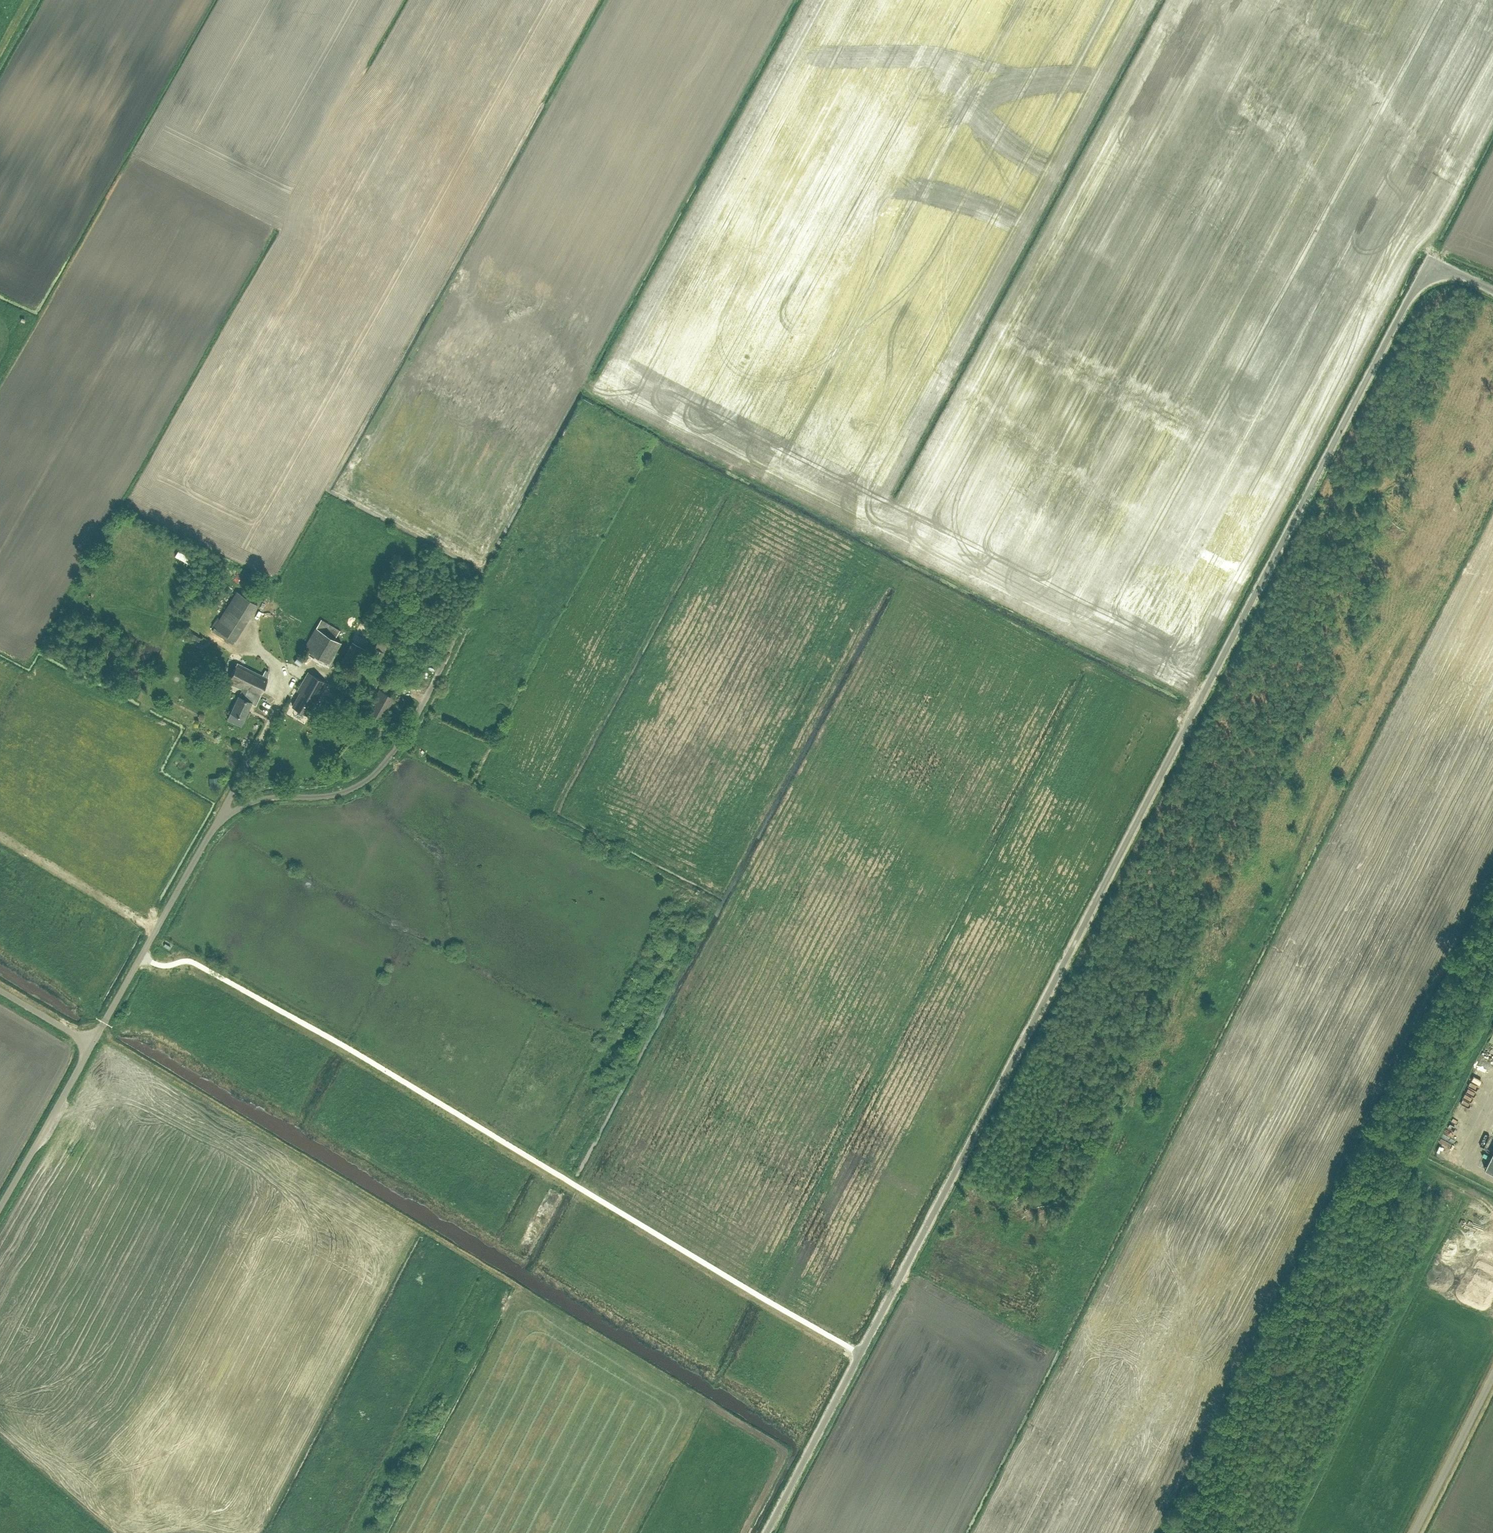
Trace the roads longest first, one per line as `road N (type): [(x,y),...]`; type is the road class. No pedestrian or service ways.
road 1 (unclassified): [(766,1532),(1411,293),(1423,280),(1457,274),(1492,291)]
road 2 (unclassified): [(92,1043),(219,821),(253,802),(329,796),(371,776),(410,725),(456,634)]
road 3 (unclassified): [(92,1043),(0,1206)]
road 4 (unclassified): [(1414,1532),(1492,1375)]

